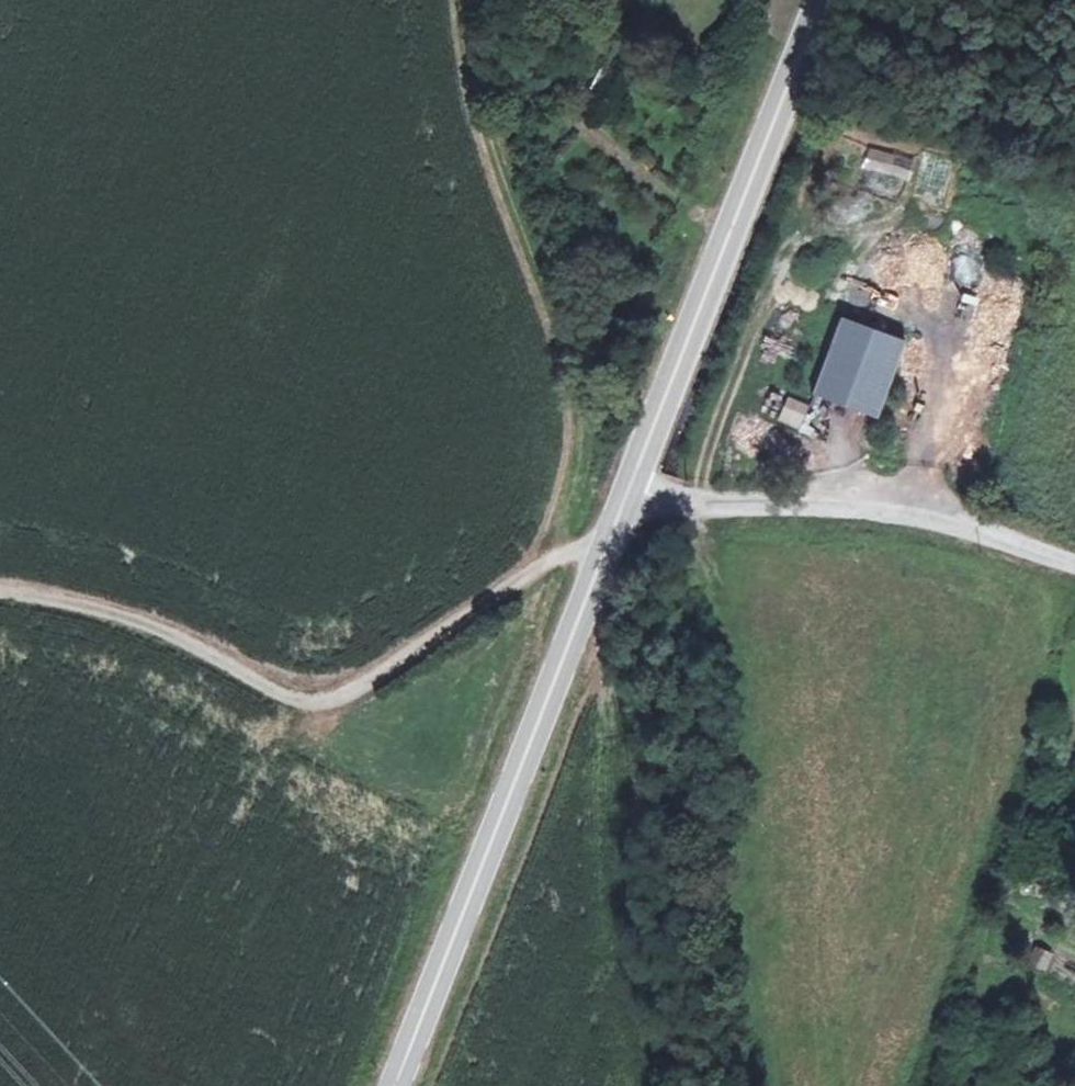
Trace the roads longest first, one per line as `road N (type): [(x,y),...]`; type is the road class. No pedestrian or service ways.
road 1 (track): [(0,592),(117,616),(310,705),(347,698),(611,540)]
road 2 (secondary): [(394,1085),(633,479)]
road 3 (secondary): [(633,479),(821,0)]
road 4 (unclassified): [(1074,560),(897,507),(693,504),(633,479)]

